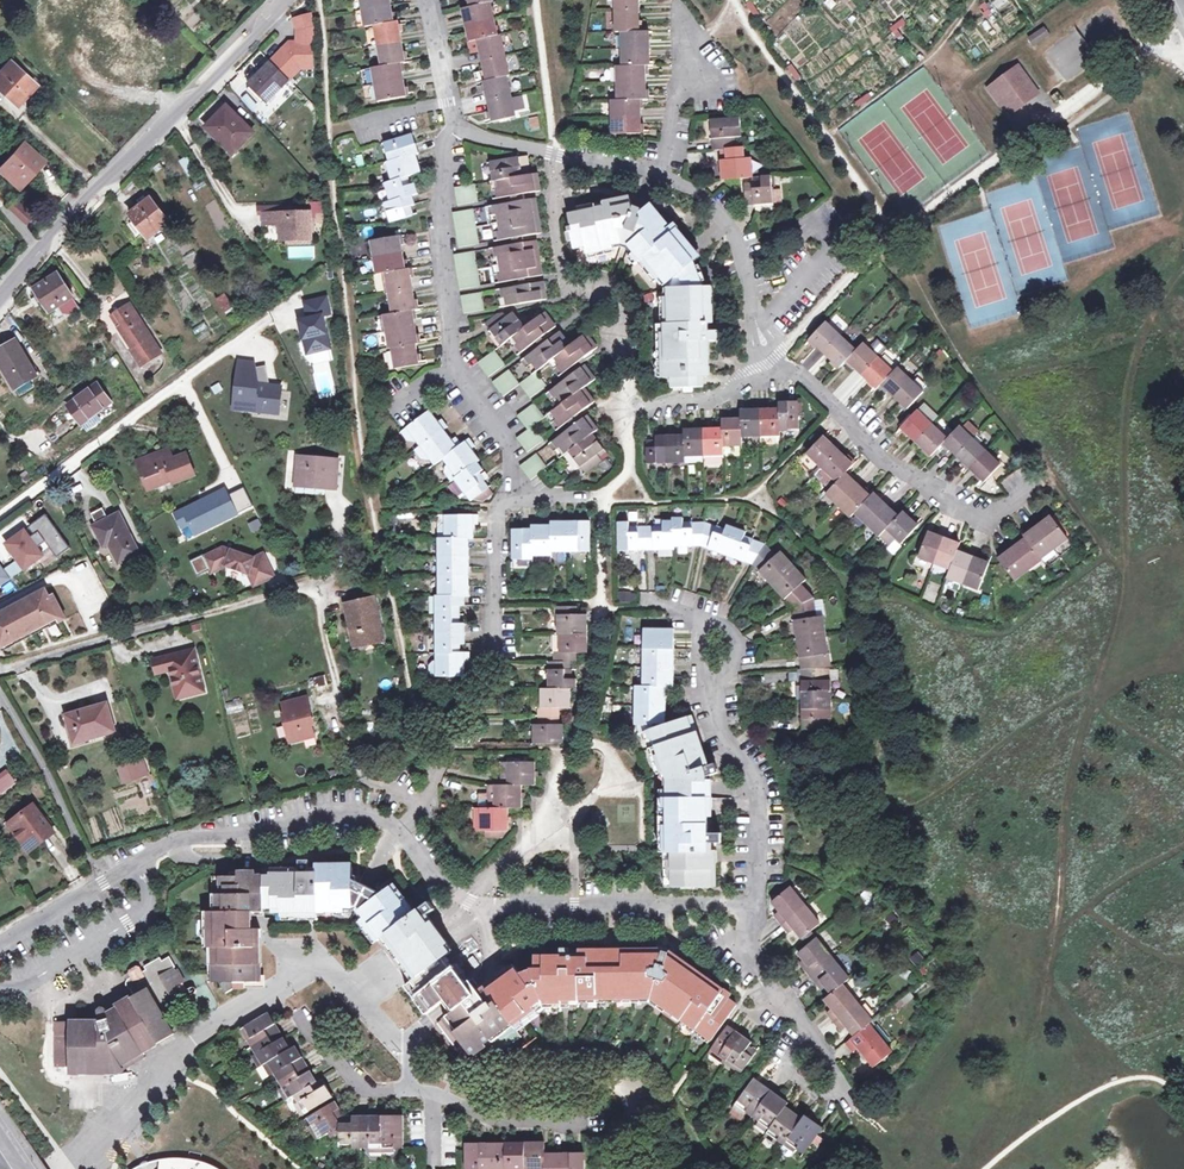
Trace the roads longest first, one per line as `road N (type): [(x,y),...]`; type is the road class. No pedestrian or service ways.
road 1 (residential): [(0,944),(176,841),(247,834),(350,808),(402,830)]
road 2 (tertiary): [(288,0),(0,294)]
road 3 (residential): [(456,132),(442,180),(455,373),(506,444),(511,480),(497,506)]
road 4 (residential): [(741,912),(765,859),(761,798),(718,702),(718,639),(681,611),(644,605)]
road 5 (residential): [(497,506),(490,678),(467,696),(455,737),(402,830)]
road 6 (residential): [(769,363),(792,370),(892,467),(972,514),(1008,508),(1030,480)]
road 7 (residential): [(483,913),(741,912)]
road 8 (residential): [(483,913),(484,976),(422,1021),(409,1039),(412,1111)]
road 9 (residential): [(663,176),(716,207),(748,254),(754,327),(769,363)]
road 10 (residential): [(456,132),(663,176)]
road 11 (residential): [(663,176),(687,42),(677,1)]
road 12 (residential): [(412,1111),(585,1126)]
road 13 (residential): [(310,1035),(329,1075),(367,1109),(412,1111)]
road 14 (residential): [(425,0),(456,132)]
road 15 (residential): [(741,912),(811,1028)]

